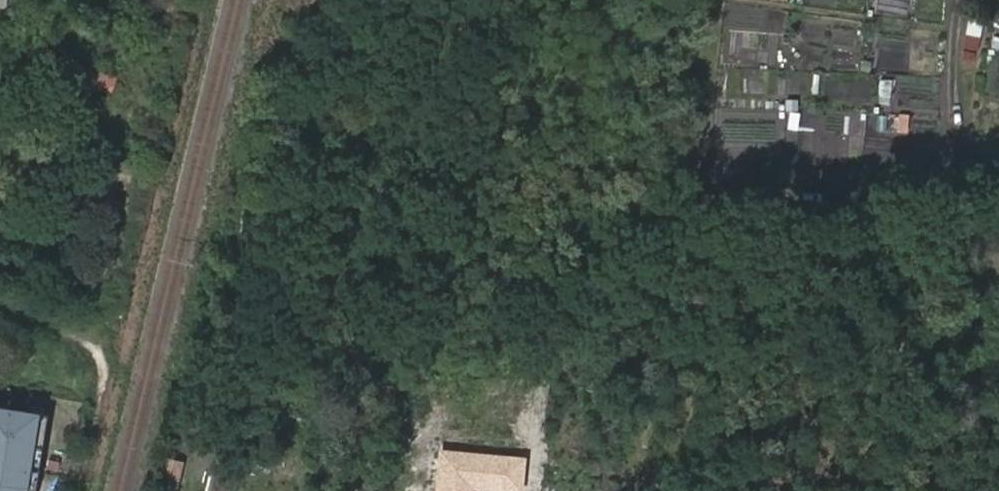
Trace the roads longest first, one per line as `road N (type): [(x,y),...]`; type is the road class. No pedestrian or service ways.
road 1 (track): [(0,319),(121,339),(83,490)]

